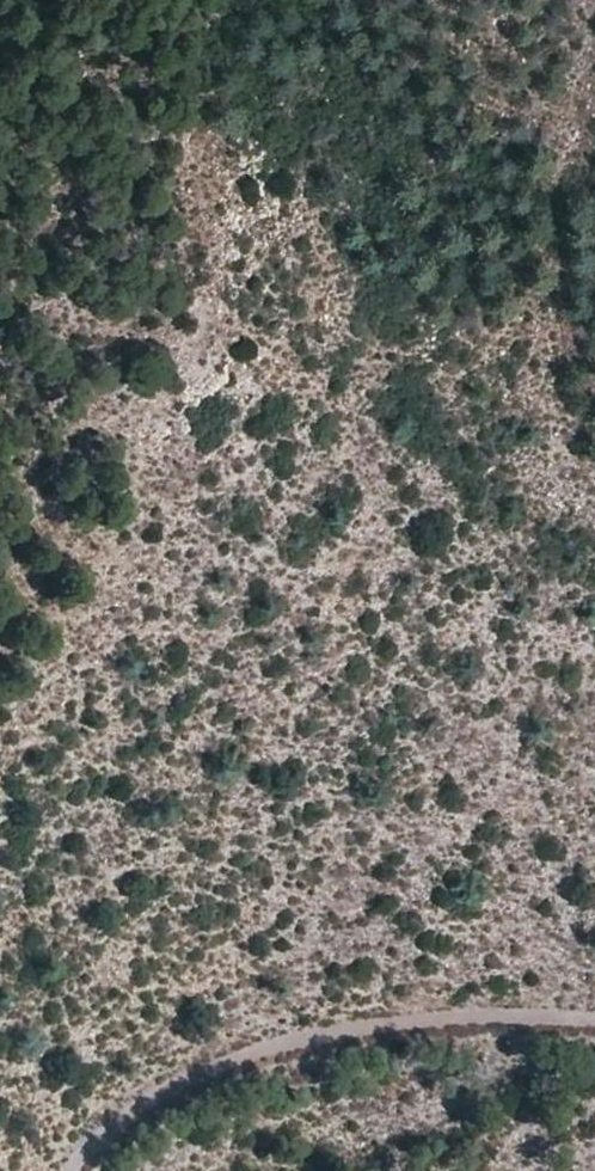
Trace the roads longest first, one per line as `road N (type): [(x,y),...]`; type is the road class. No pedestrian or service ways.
road 1 (track): [(76,1170),(97,1142),(239,1052),(431,1019),(594,1019)]

